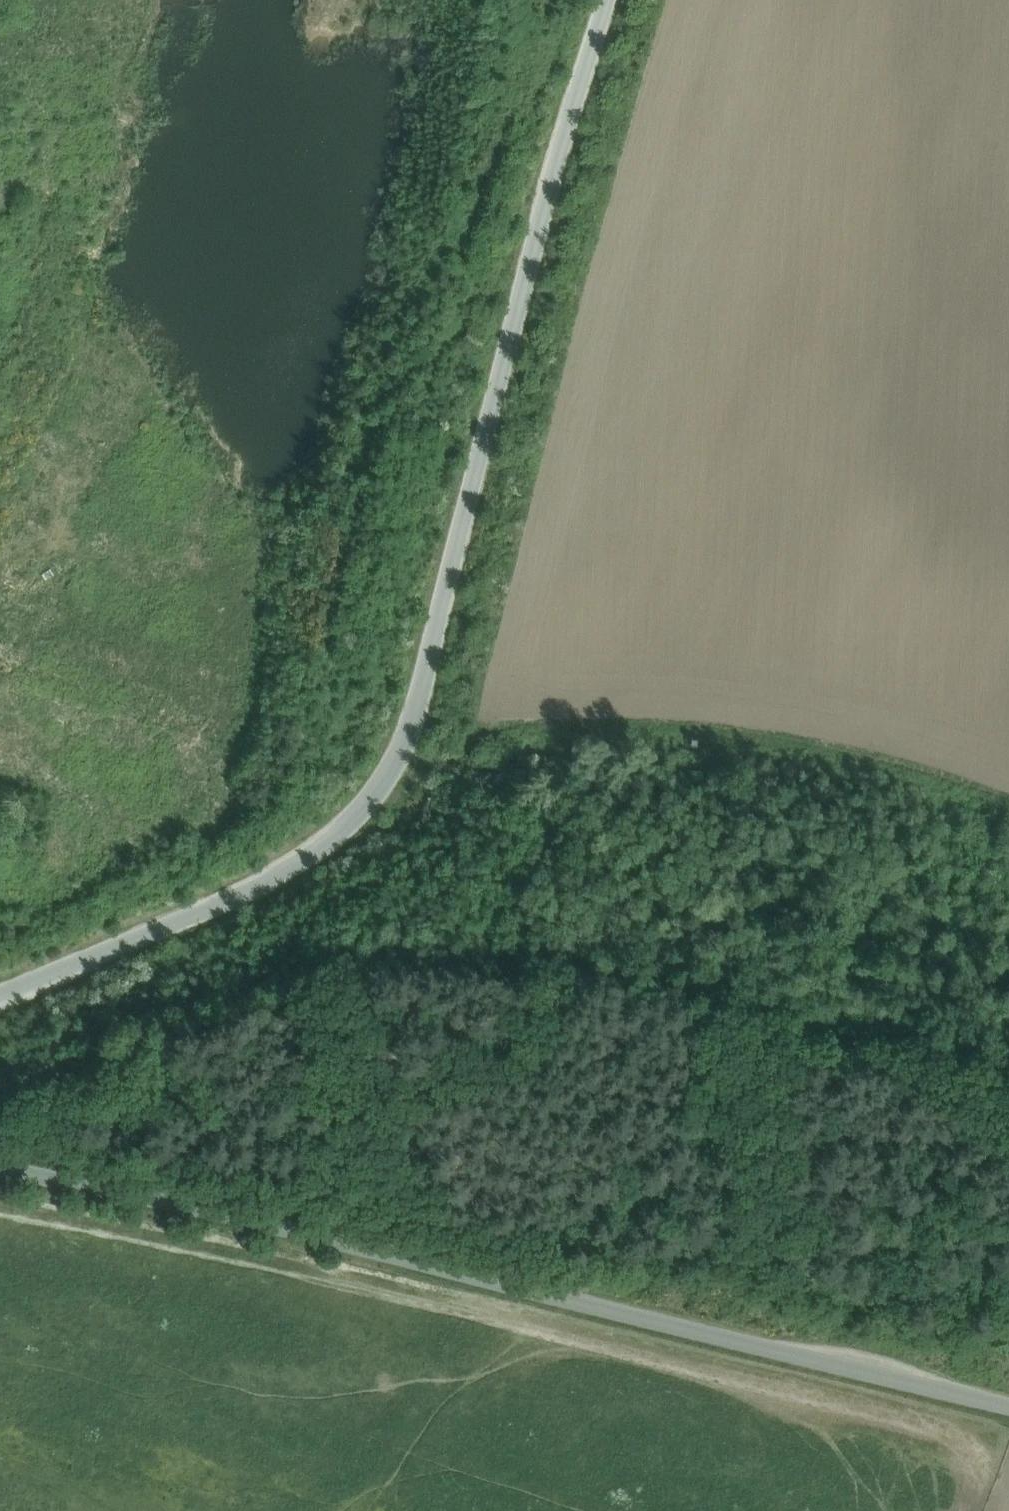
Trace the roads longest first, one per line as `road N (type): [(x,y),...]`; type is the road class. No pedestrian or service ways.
road 1 (track): [(613,0),(549,207),(411,746),(371,824),(322,856),(0,991)]
road 2 (unclassified): [(1008,1403),(465,1266),(0,1169)]

